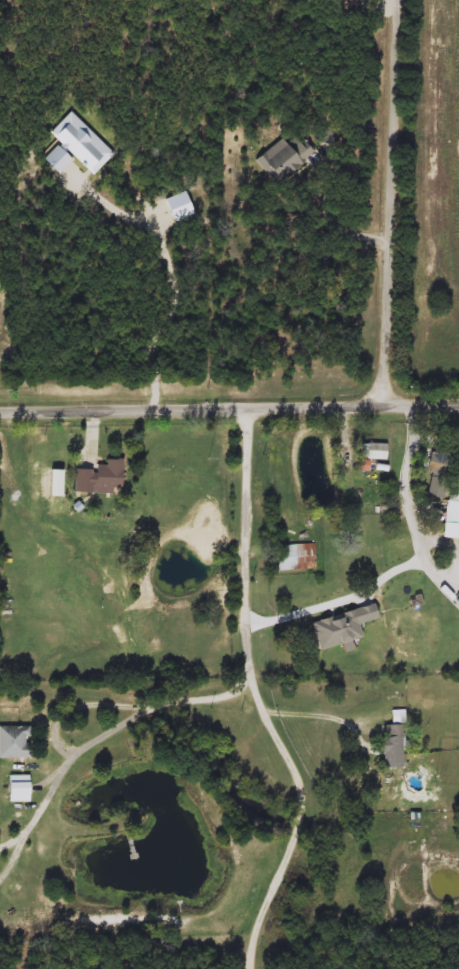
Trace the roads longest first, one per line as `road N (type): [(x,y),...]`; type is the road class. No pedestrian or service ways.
road 1 (residential): [(252,968),(304,796),(251,656),(248,405)]
road 2 (residential): [(0,407),(458,400)]
road 3 (residential): [(385,402),(397,0)]
road 4 (residential): [(99,738),(145,702),(68,702),(57,718),(59,738),(67,745),(99,738)]
road 5 (residential): [(363,540),(345,403)]

